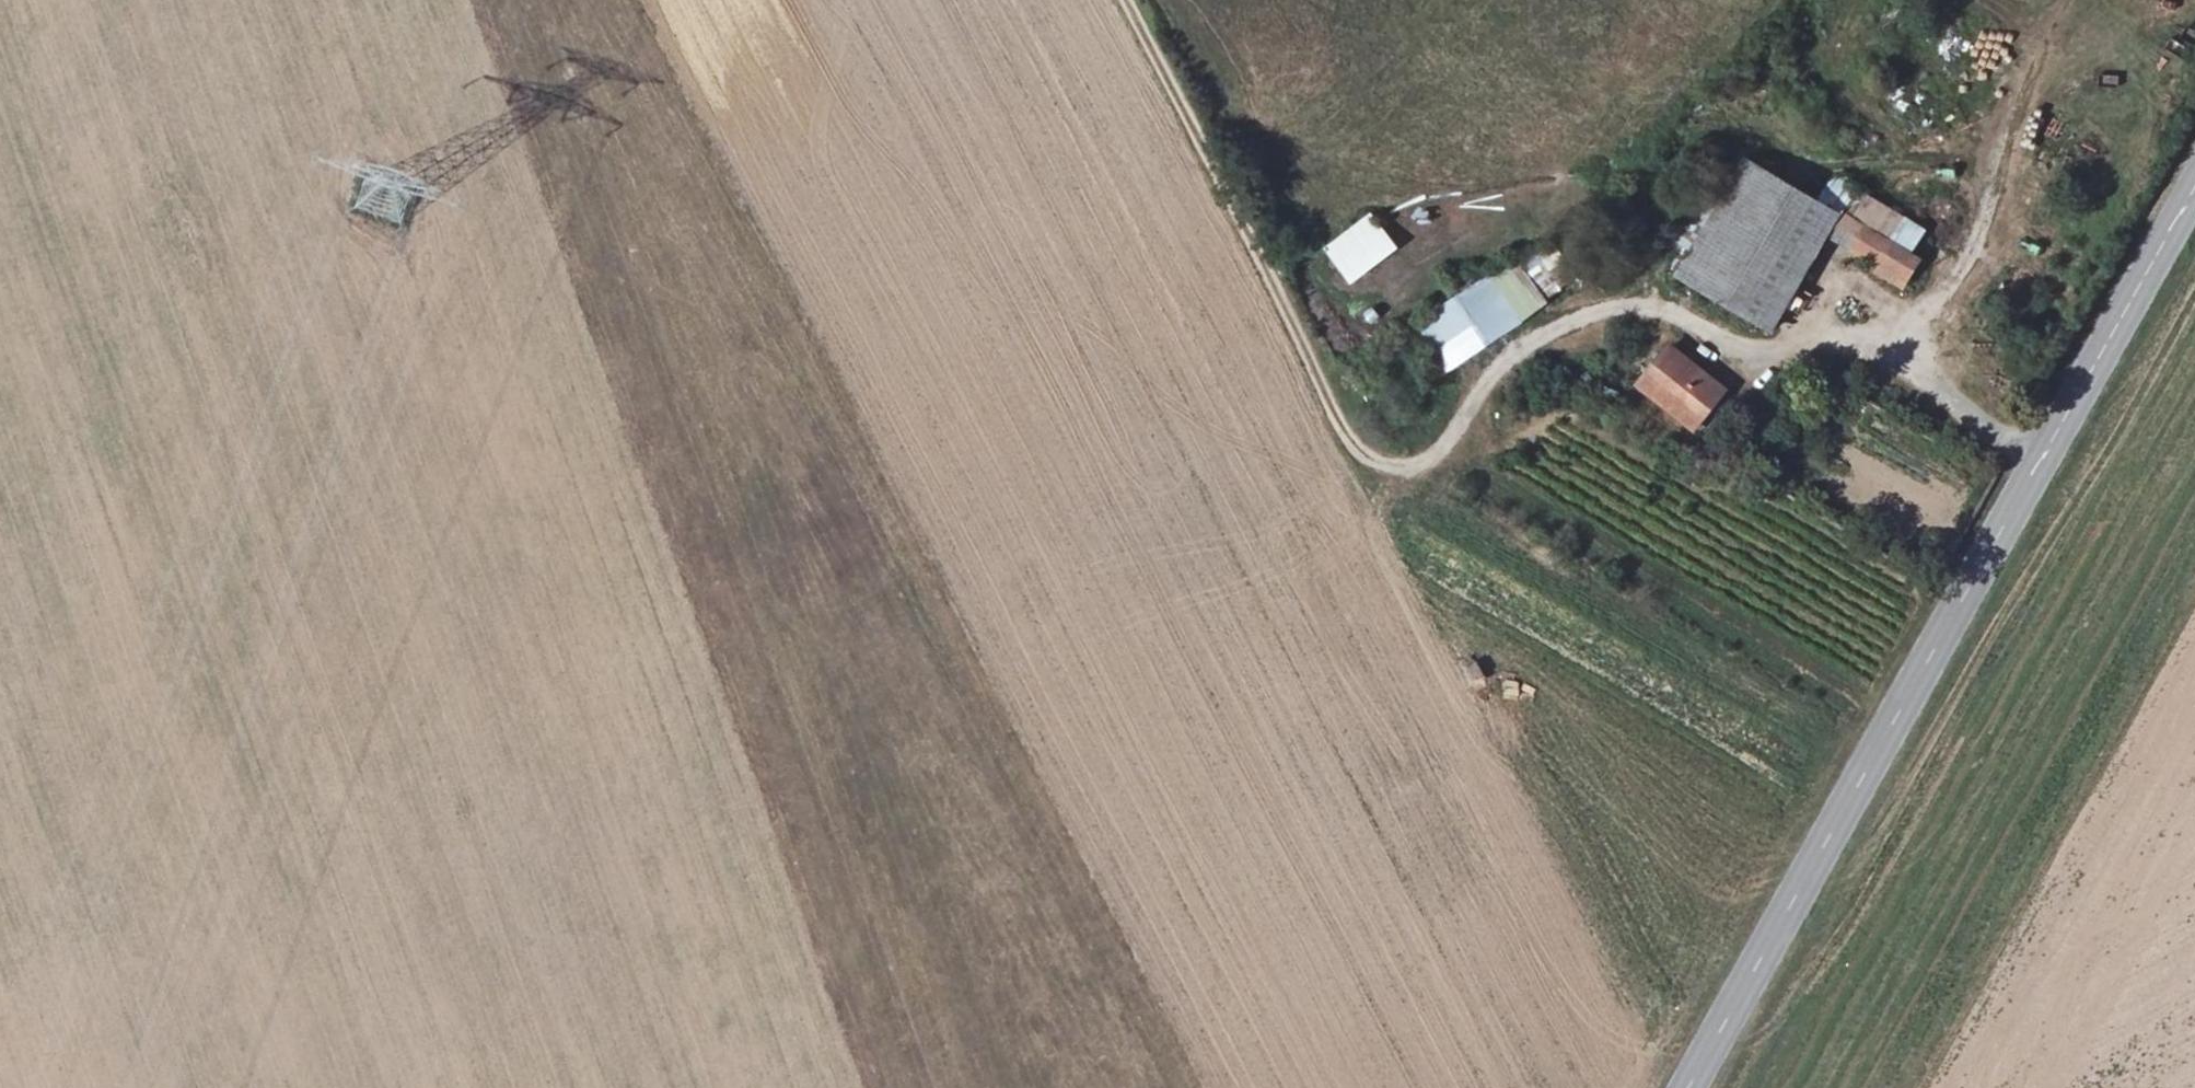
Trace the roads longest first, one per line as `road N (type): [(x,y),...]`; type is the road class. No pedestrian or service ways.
road 1 (primary): [(1686,1087),(2194,188)]

